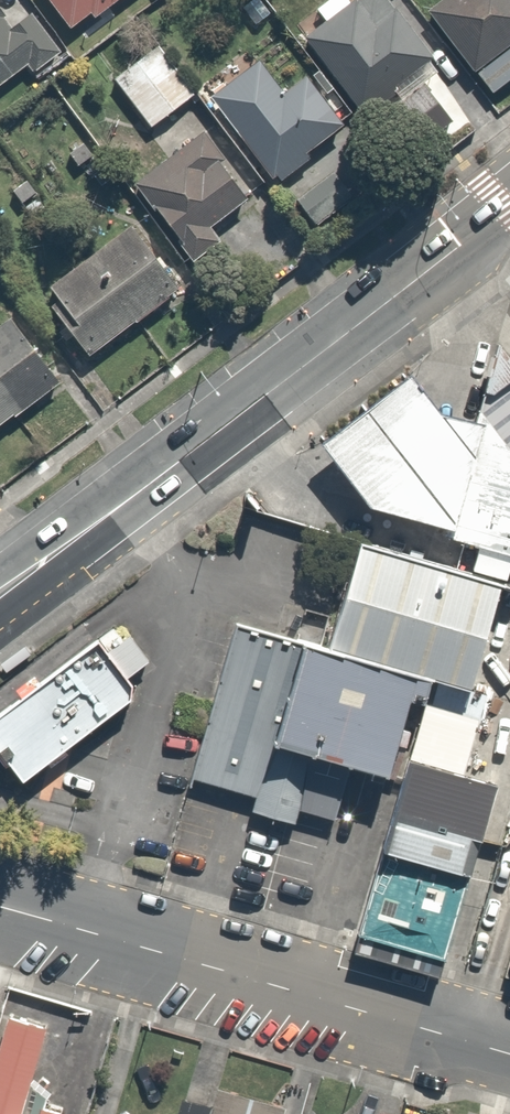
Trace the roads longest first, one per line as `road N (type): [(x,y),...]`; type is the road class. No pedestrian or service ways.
road 1 (secondary): [(509,205),(0,594)]
road 2 (residential): [(509,1055),(0,907)]

